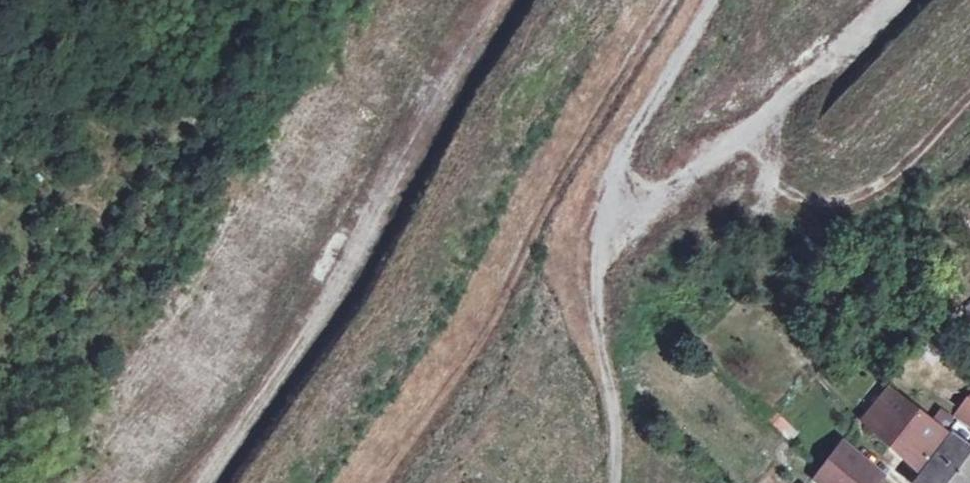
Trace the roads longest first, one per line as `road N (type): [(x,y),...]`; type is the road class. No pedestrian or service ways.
road 1 (track): [(493,0),(342,260),(199,482)]
road 2 (track): [(381,482),(472,352),(577,149),(671,0)]
road 3 (track): [(611,482),(593,272),(606,232),(638,203),(625,186),(623,158),(710,0)]
road 4 (track): [(893,0),(748,131),(638,203)]
road 5 (track): [(748,131),(777,187),(826,210),(891,186),(969,103)]

